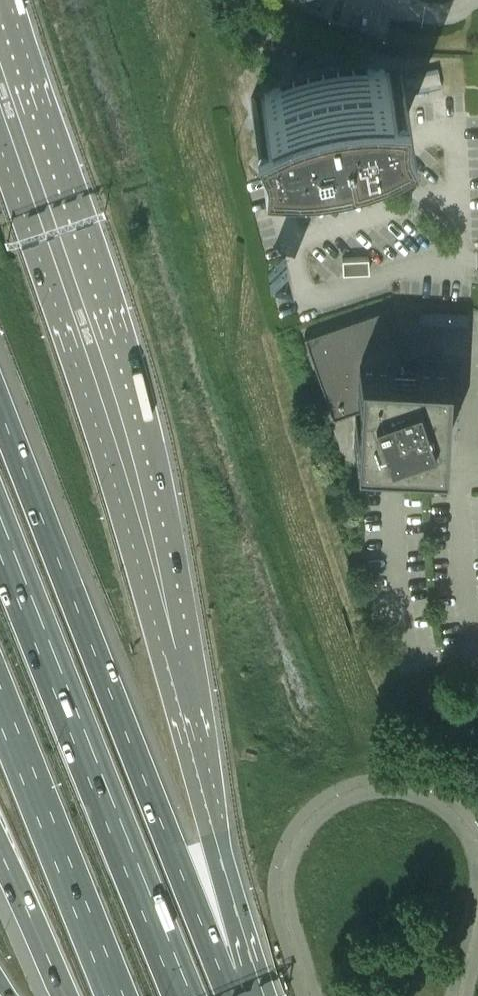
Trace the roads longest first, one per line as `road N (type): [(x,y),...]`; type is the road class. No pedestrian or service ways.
road 1 (motorway): [(233,975),(209,790),(115,406),(0,78)]
road 2 (motorway): [(233,975),(0,401)]
road 3 (motorway): [(180,995),(0,550)]
road 4 (motorway): [(0,709),(116,995)]
road 5 (motorway): [(0,850),(66,995)]

